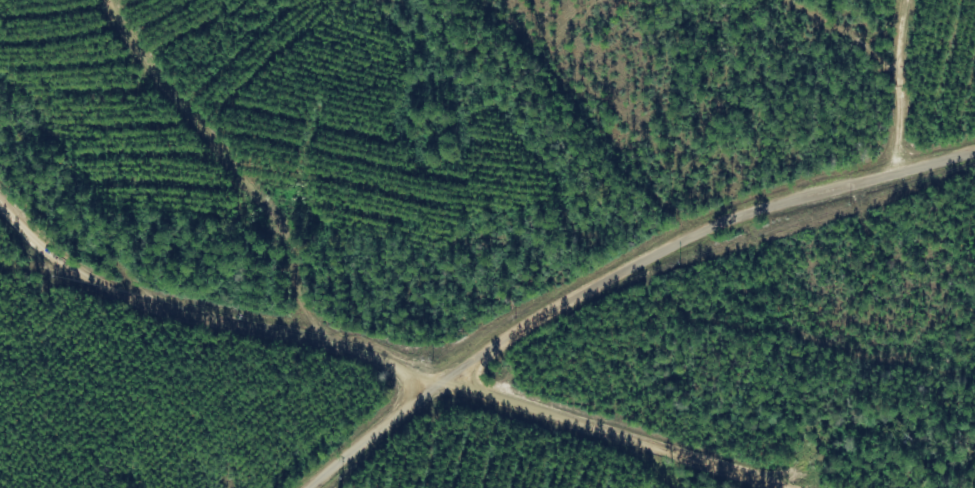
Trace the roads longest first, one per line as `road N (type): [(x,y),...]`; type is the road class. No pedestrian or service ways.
road 1 (residential): [(764,487),(83,277),(0,225)]
road 2 (residential): [(269,487),(316,441),(574,297),(866,197),(876,172),(974,147)]
road 3 (residential): [(876,172),(836,0)]

